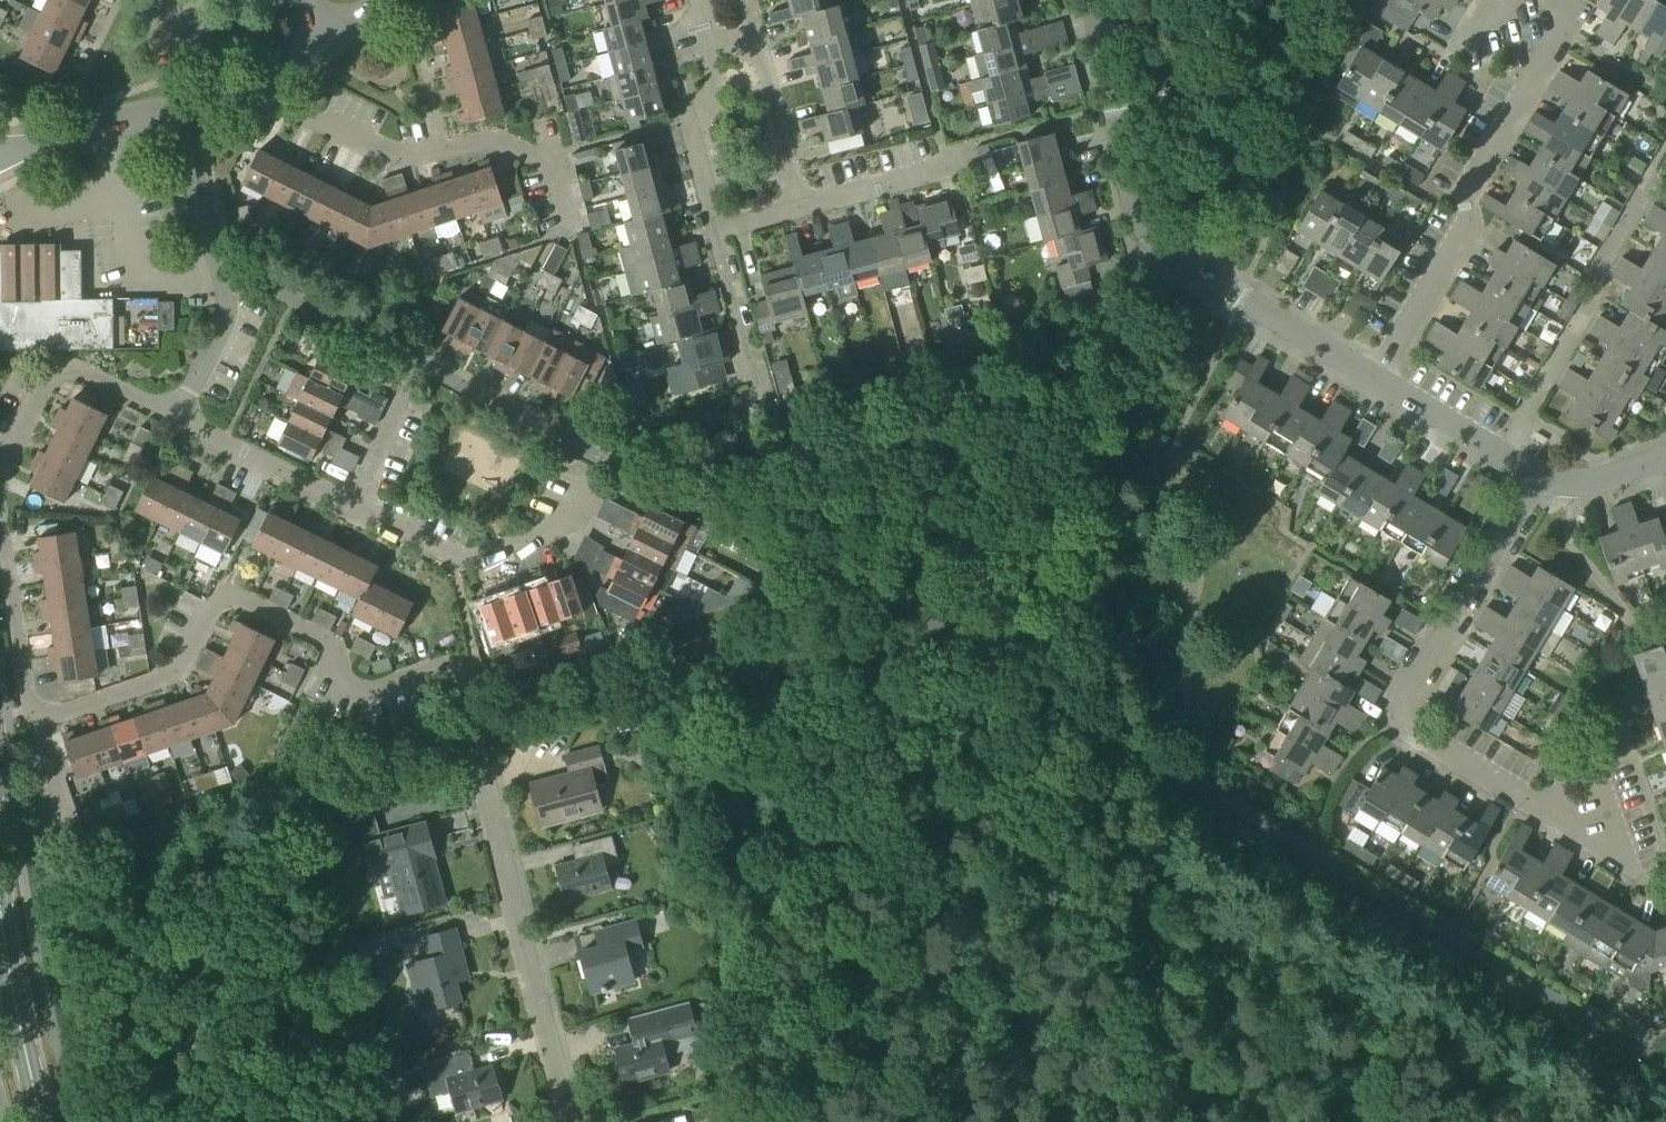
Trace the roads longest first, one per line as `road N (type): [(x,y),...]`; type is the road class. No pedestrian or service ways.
road 1 (residential): [(1595,781),(1623,858),(1407,728),(1398,713),(1404,679),(1534,478)]
road 2 (residential): [(463,722),(451,686),(437,673),(364,689),(339,684),(322,642),(236,604),(213,611),(172,676),(38,722)]
road 3 (residential): [(1374,379),(1150,236),(1131,196),(1091,0)]
road 4 (residential): [(1374,379),(1466,234),(1462,193),(1562,33),(1560,7),(1549,0)]
road 5 (residential): [(566,1121),(463,722)]
road 6 (residential): [(568,225),(550,155),(534,160),(482,141),(405,157),(379,152),(274,96),(260,78)]
road 7 (residential): [(177,414),(226,308),(228,283),(173,106)]
road 8 (residential): [(343,496),(399,540),(460,564),(563,524),(584,475)]
road 9 (residential): [(0,477),(49,380),(71,365),(177,414)]
road 10 (residential): [(715,235),(688,131),(715,90),(702,28)]
road 11 (secondary): [(42,1121),(0,919)]
road 12 (residential): [(38,722),(27,711),(0,529)]
road 13 (residential): [(1534,478),(1374,379)]
road 14 (residential): [(177,414),(343,496)]
road 15 (residential): [(0,156),(173,106)]
road 16 (residential): [(798,213),(755,53)]
road 17 (residential): [(798,213),(947,174)]
road 18 (residential): [(1665,462),(1570,489),(1534,478)]
road 19 (residential): [(748,359),(715,235)]
road 20 (residential): [(343,496),(401,386)]
road 21 (residential): [(78,837),(38,722)]

